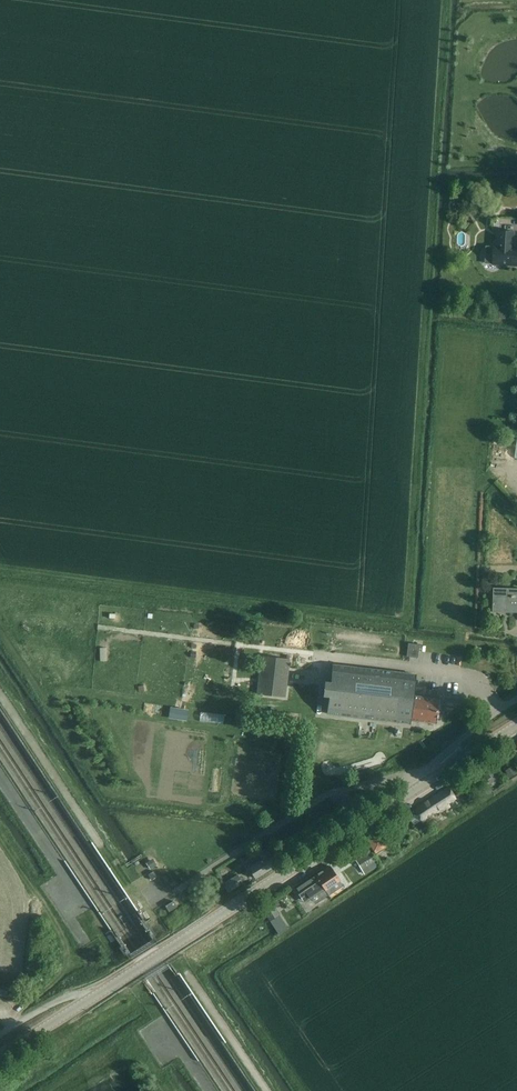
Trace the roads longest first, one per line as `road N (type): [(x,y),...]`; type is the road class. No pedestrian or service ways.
road 1 (secondary): [(94,996),(427,780)]
road 2 (track): [(0,692),(127,885),(144,896)]
road 3 (track): [(249,904),(256,919),(246,934),(188,974),(266,1090)]
road 4 (track): [(22,1020),(63,970),(66,953),(31,888)]
road 5 (residential): [(427,780),(433,762),(516,699)]

